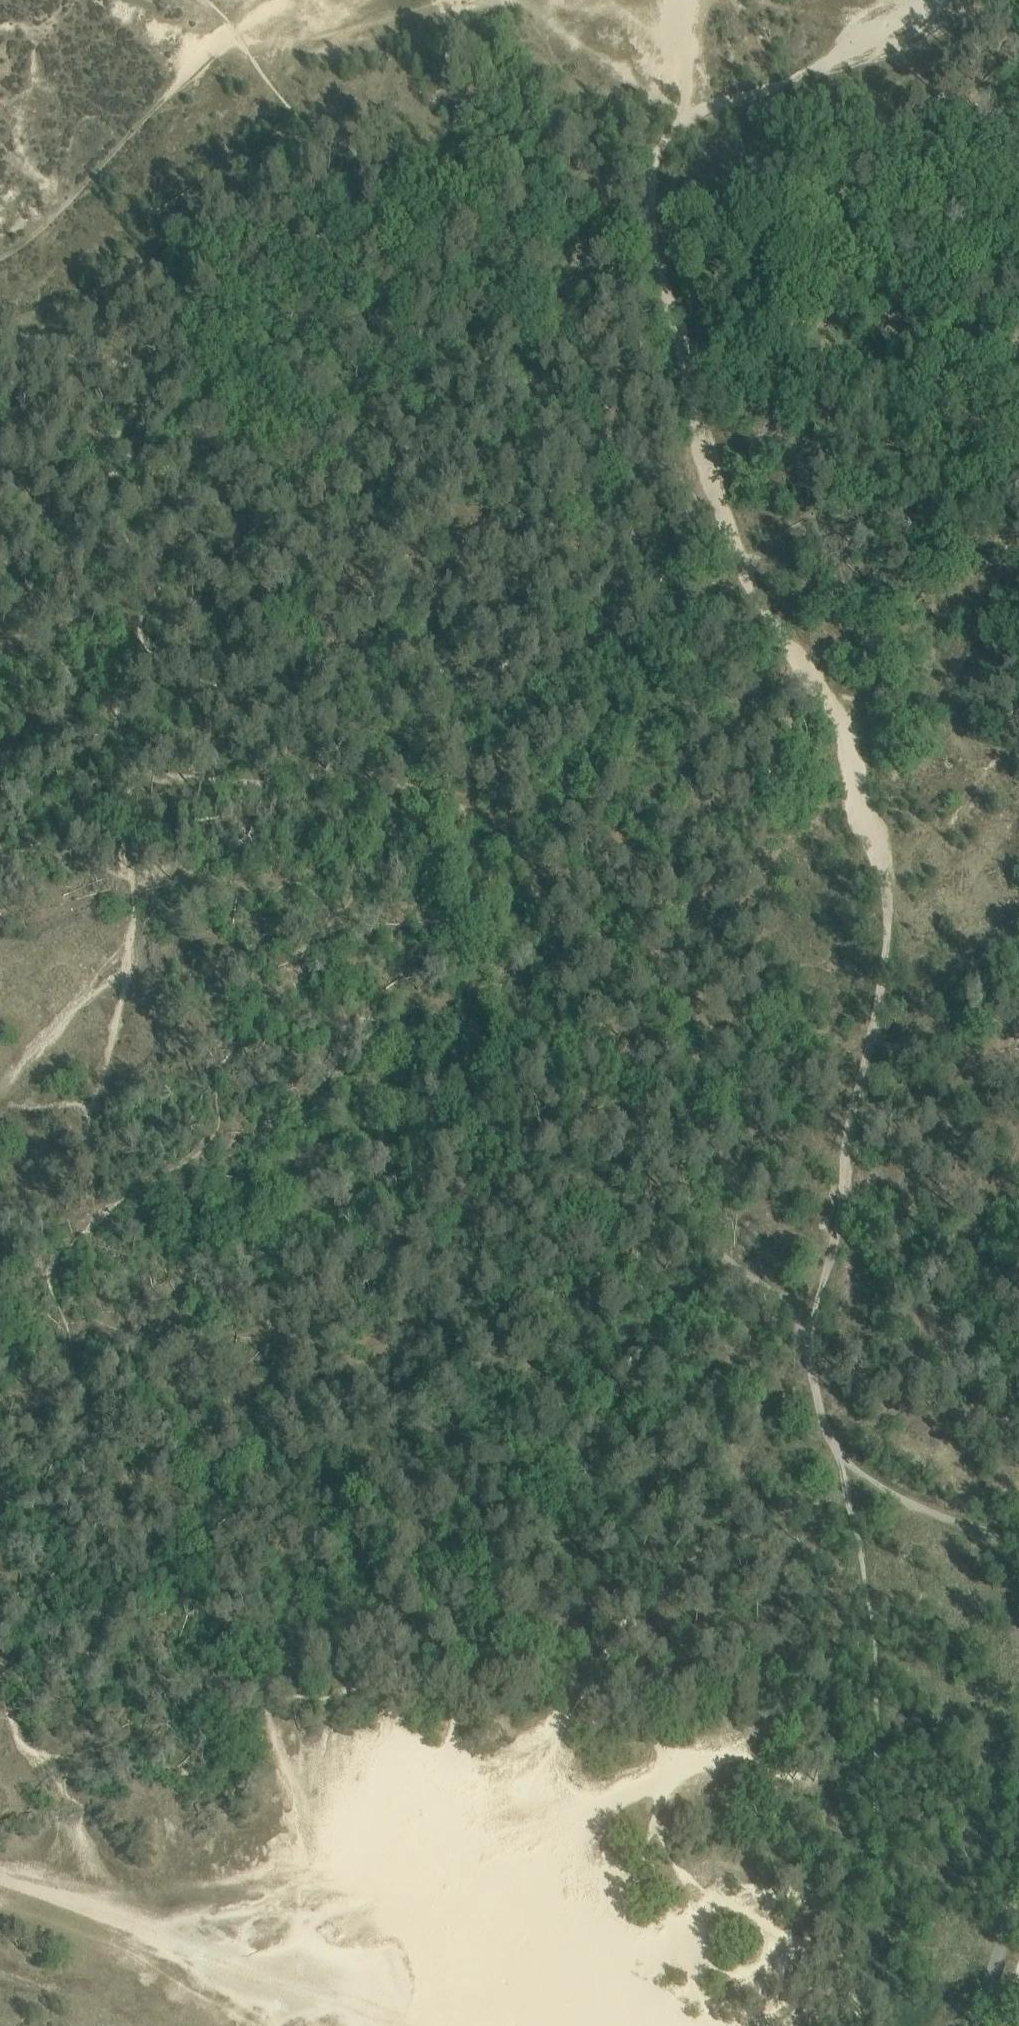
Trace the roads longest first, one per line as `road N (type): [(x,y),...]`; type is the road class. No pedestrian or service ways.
road 1 (track): [(704,111),(680,120),(650,174),(659,273),(709,475),(748,576),(848,729),(862,808),(890,894),(882,980),(846,1144),(835,1254),(805,1297),(805,1323)]
road 2 (track): [(0,1875),(514,2025)]

